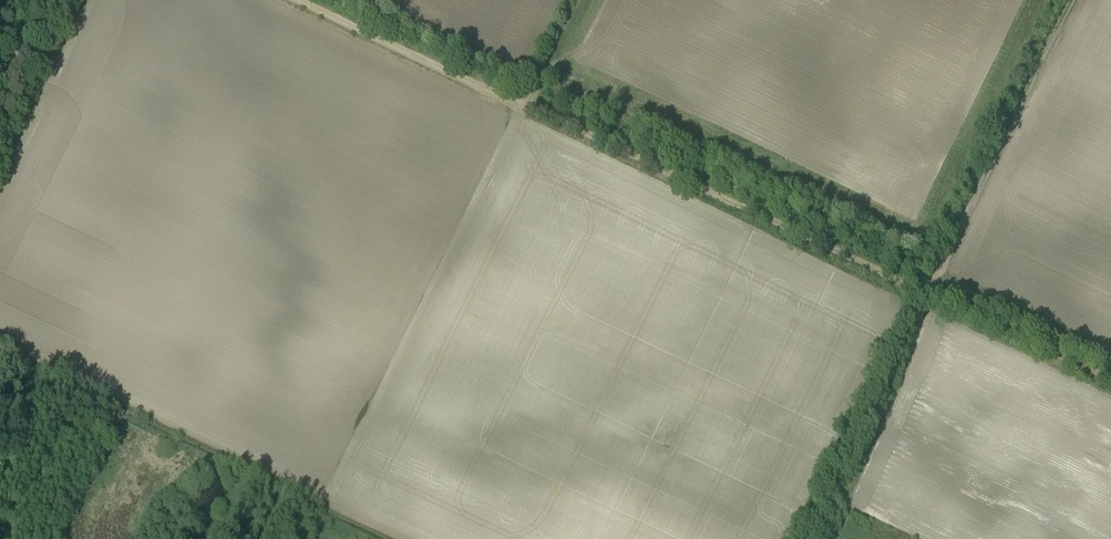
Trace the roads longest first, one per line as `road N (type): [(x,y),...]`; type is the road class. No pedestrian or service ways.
road 1 (track): [(925,294),(300,0)]
road 2 (track): [(1071,0),(925,294)]
road 3 (track): [(925,294),(1110,381)]

